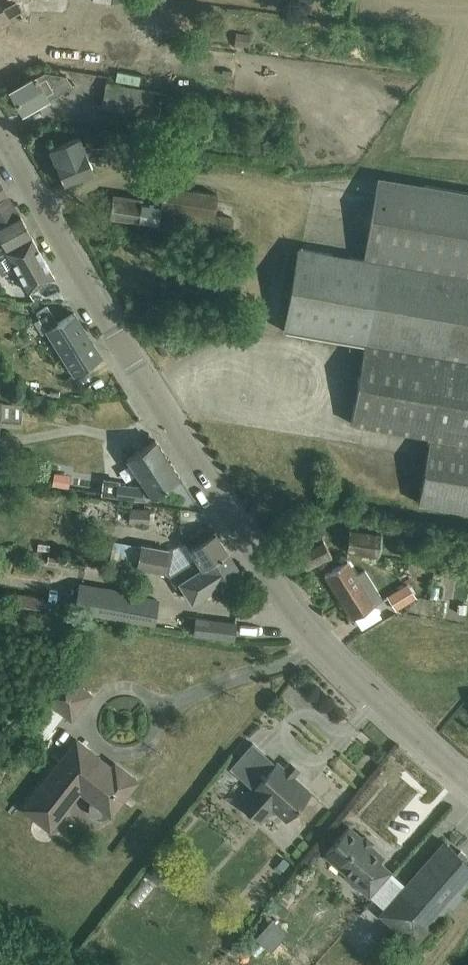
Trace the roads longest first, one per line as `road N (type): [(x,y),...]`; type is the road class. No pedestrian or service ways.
road 1 (residential): [(467,778),(310,630),(115,334),(0,134)]

